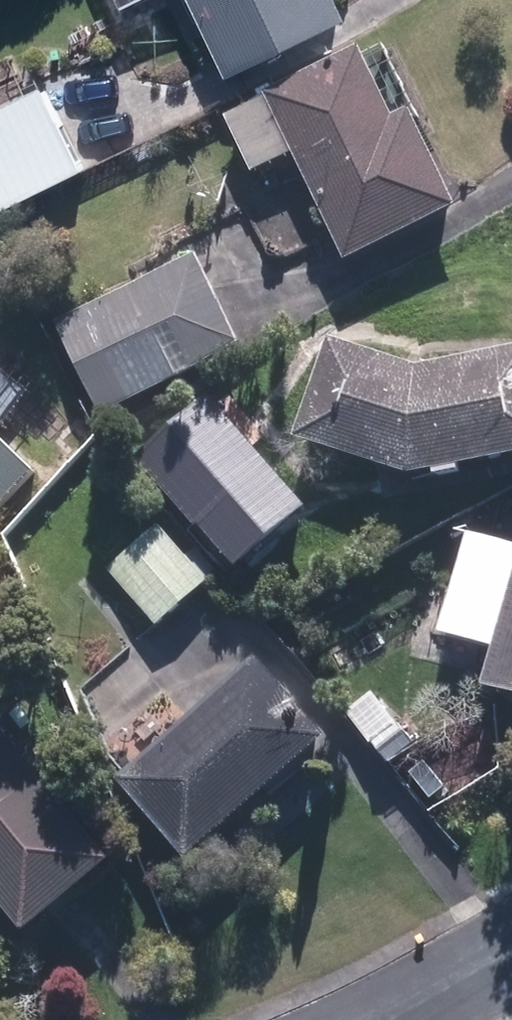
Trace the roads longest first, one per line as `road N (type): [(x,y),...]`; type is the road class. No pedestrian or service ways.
road 1 (residential): [(396,1019),(511,958)]

